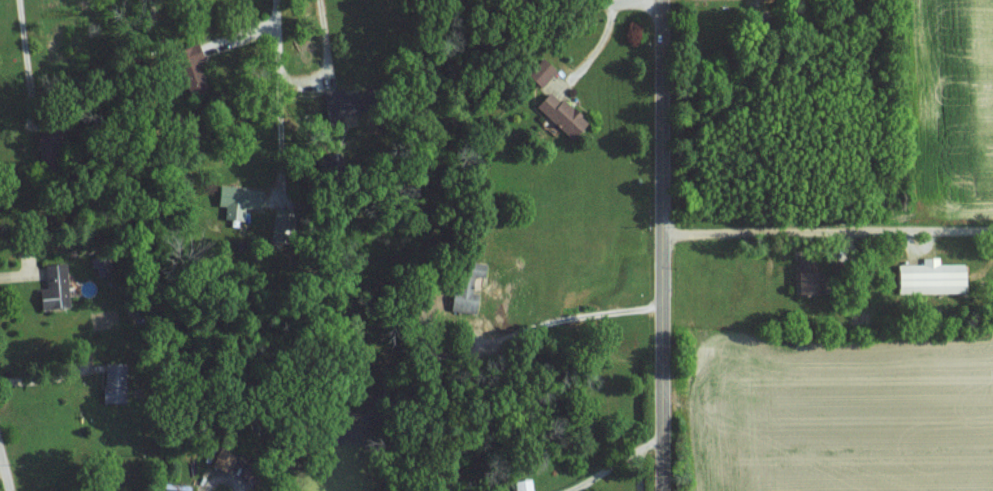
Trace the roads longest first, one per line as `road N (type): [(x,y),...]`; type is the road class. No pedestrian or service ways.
road 1 (residential): [(664,490),(665,0)]
road 2 (residential): [(665,235),(992,231)]
road 3 (residential): [(665,2),(539,0)]

